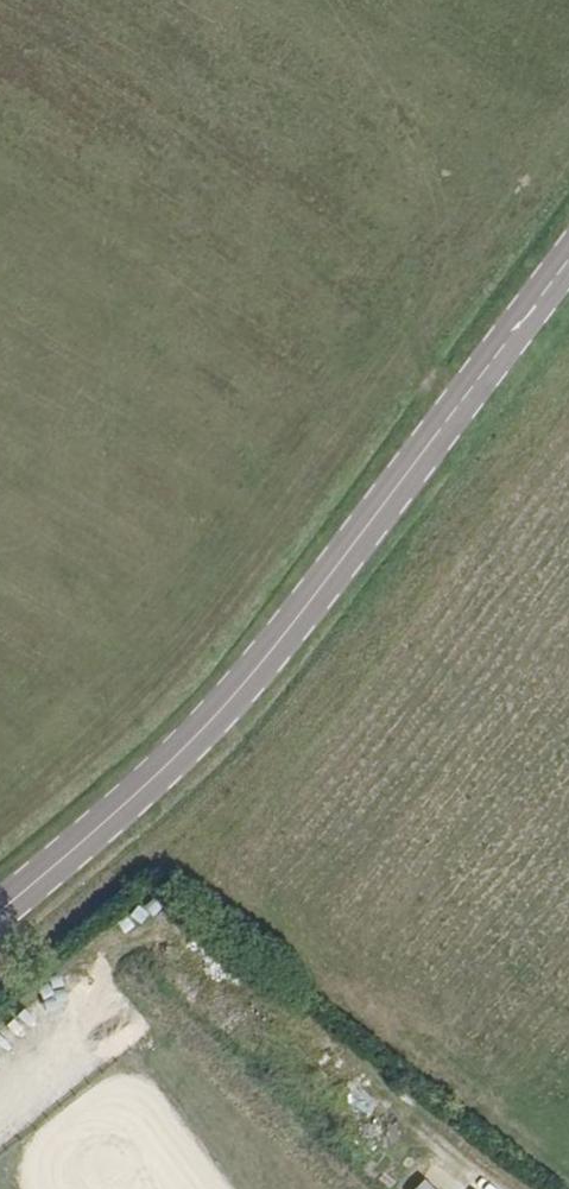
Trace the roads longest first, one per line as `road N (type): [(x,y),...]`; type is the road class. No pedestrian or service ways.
road 1 (primary): [(0,912),(201,731),(568,257)]

